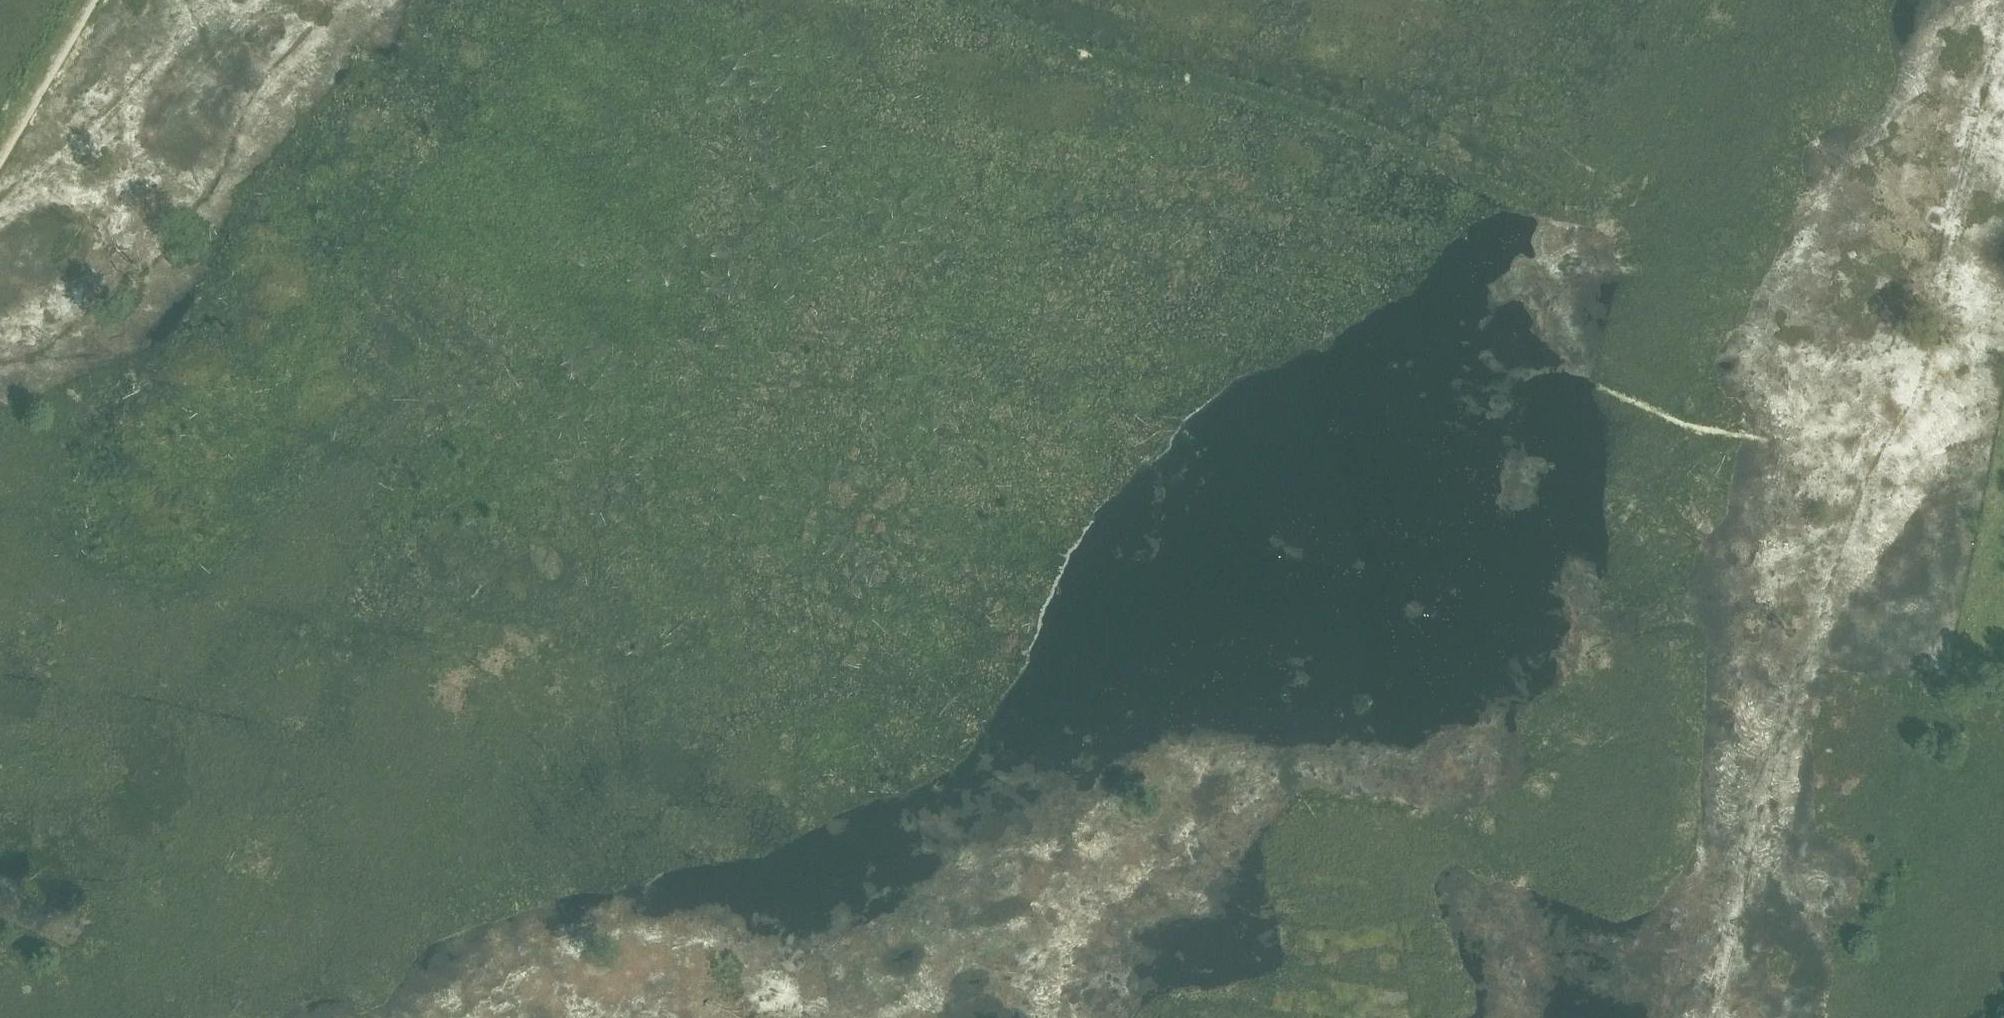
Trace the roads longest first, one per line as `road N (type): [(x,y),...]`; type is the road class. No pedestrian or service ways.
road 1 (track): [(85,0),(0,142)]

